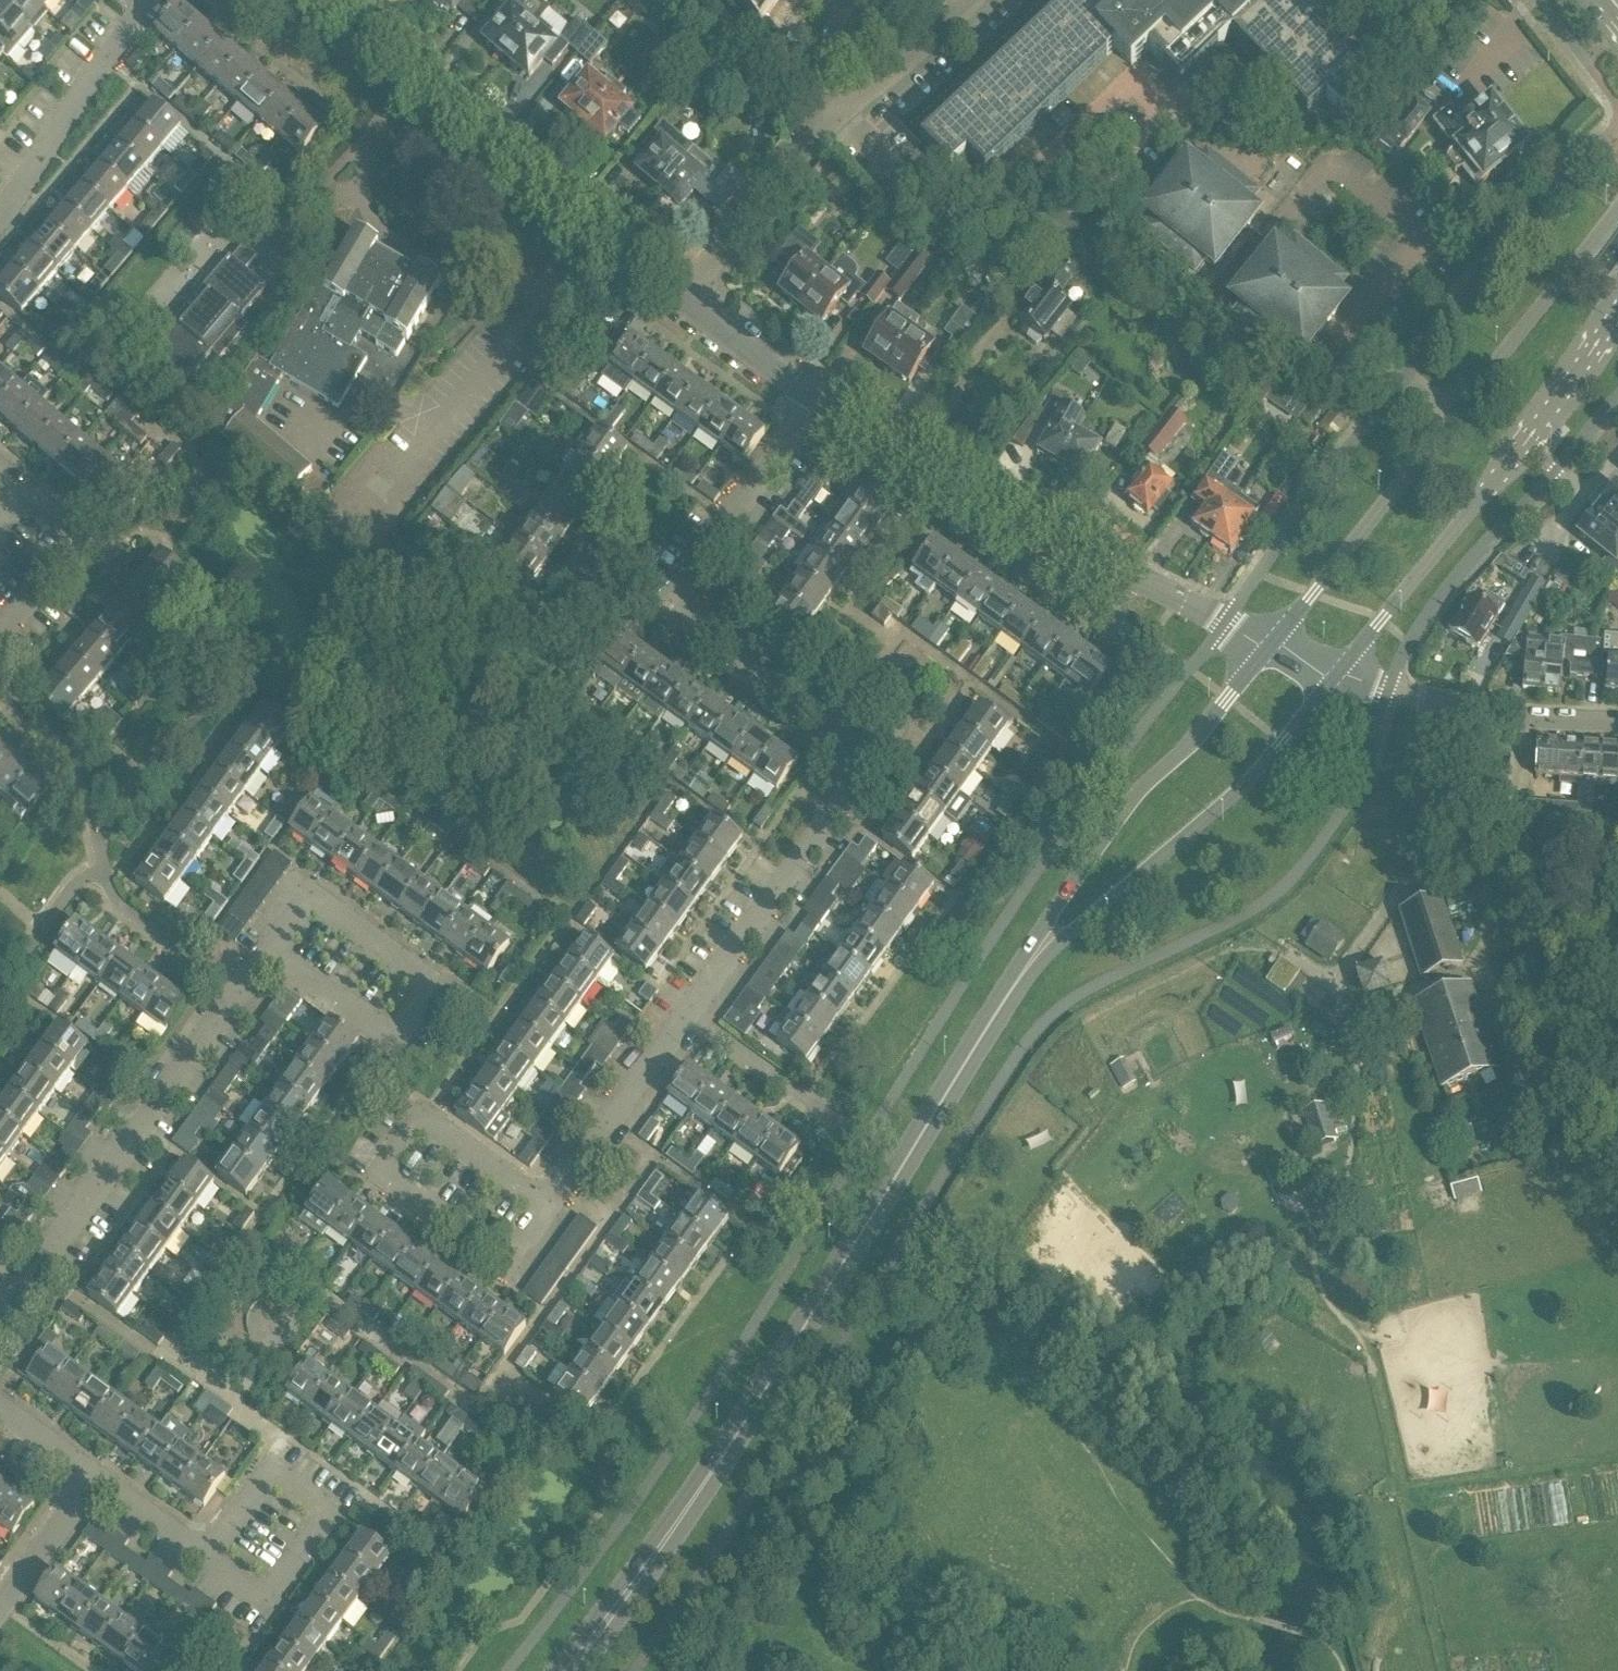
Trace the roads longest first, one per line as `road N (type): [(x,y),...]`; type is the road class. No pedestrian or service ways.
road 1 (tertiary): [(574,1670),(792,1352),(987,1028)]
road 2 (residential): [(878,751),(556,1208)]
road 3 (tertiary): [(1617,212),(1278,644)]
road 4 (tertiary): [(987,1028),(1048,952),(1285,744),(1341,672)]
road 5 (residential): [(878,751),(686,611),(682,587),(815,405)]
road 6 (tertiary): [(1278,644),(1145,785),(1077,876),(987,1028)]
road 7 (residential): [(690,297),(332,0)]
road 8 (tertiary): [(1341,672),(1617,304)]
road 9 (residential): [(0,1321),(267,951)]
road 10 (residential): [(556,1208),(514,1266),(378,1170),(418,1112),(427,1118)]
road 11 (residential): [(267,951),(308,894),(439,988),(398,1045)]
road 12 (residential): [(1617,720),(1455,709),(1390,697),(1341,672)]
road 13 (residential): [(0,217),(29,184),(68,100),(154,0)]
road 14 (residential): [(954,483),(967,524),(1104,619),(1132,578)]
road 15 (residential): [(210,1554),(270,1599),(333,1511),(273,1468)]
road 16 (residential): [(690,297),(834,119)]
road 17 (residential): [(0,632),(83,530),(23,480)]
road 18 (residential): [(1132,578),(954,483)]
road 19 (residential): [(834,119),(963,0)]
road 20 (residential): [(834,119),(707,0)]
road 21 (residential): [(0,1607),(96,1472)]
road 22 (residential): [(815,405),(690,297)]
road 23 (residential): [(398,1045),(267,951)]
road 24 (residential): [(1278,644),(1132,578)]
road 25 (residential): [(954,483),(815,405)]
road 26 (residential): [(427,1118),(556,1208)]
road 27 (residential): [(96,1472),(210,1554)]

